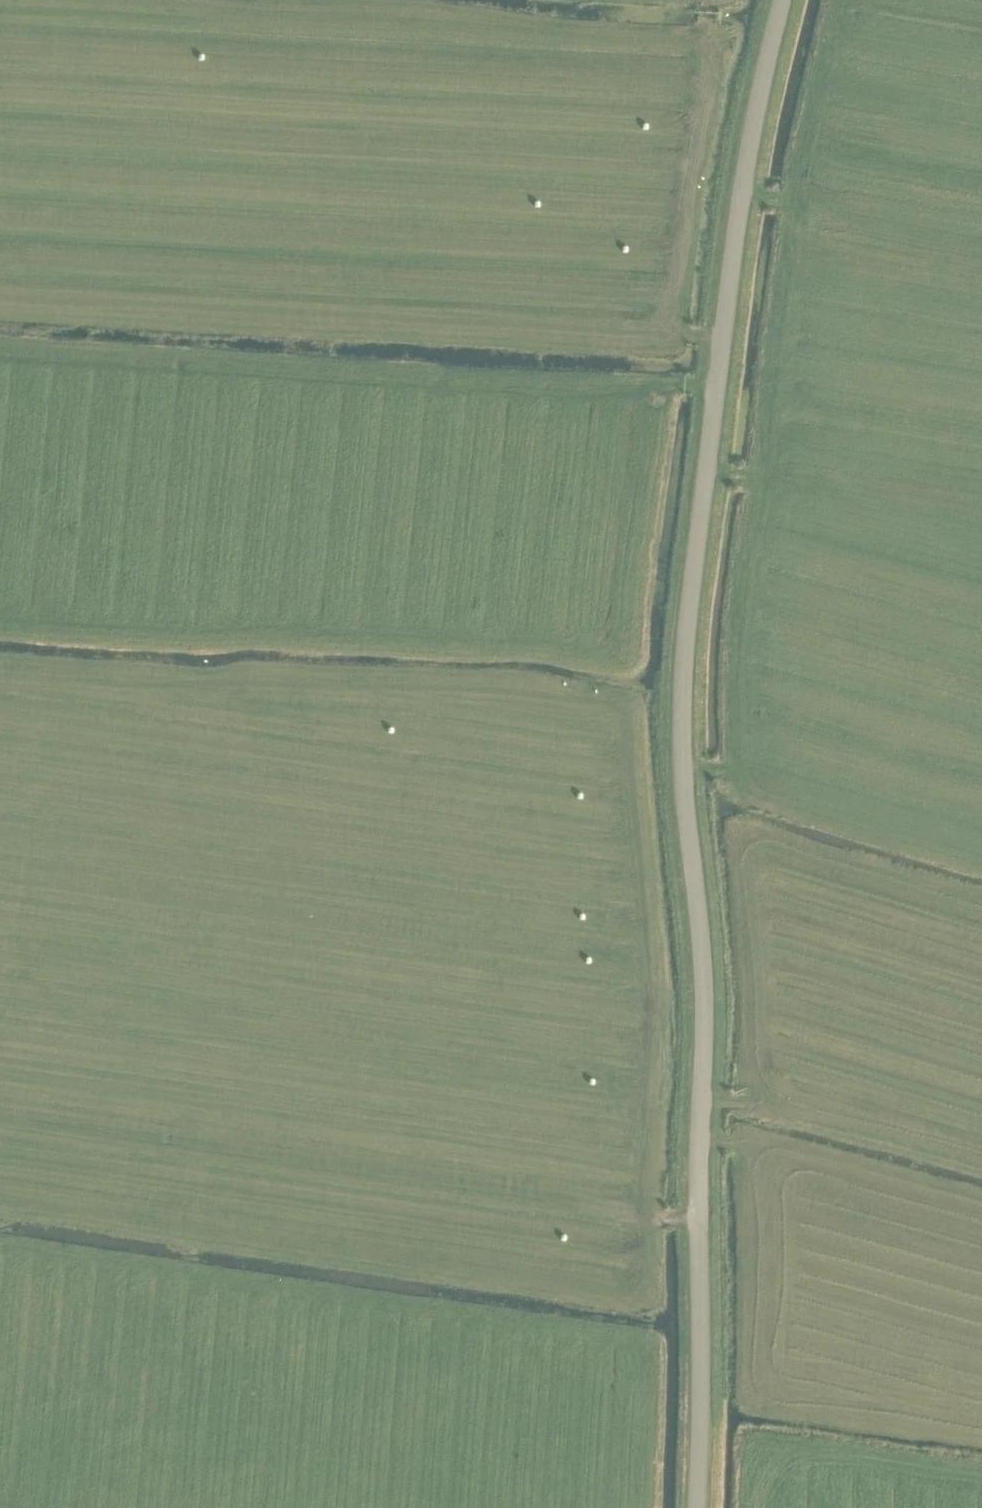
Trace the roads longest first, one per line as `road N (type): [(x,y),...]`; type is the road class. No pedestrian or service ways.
road 1 (tertiary): [(696,1507),(709,1227),(700,1020),(678,805),(712,424),(764,99),(790,0)]

